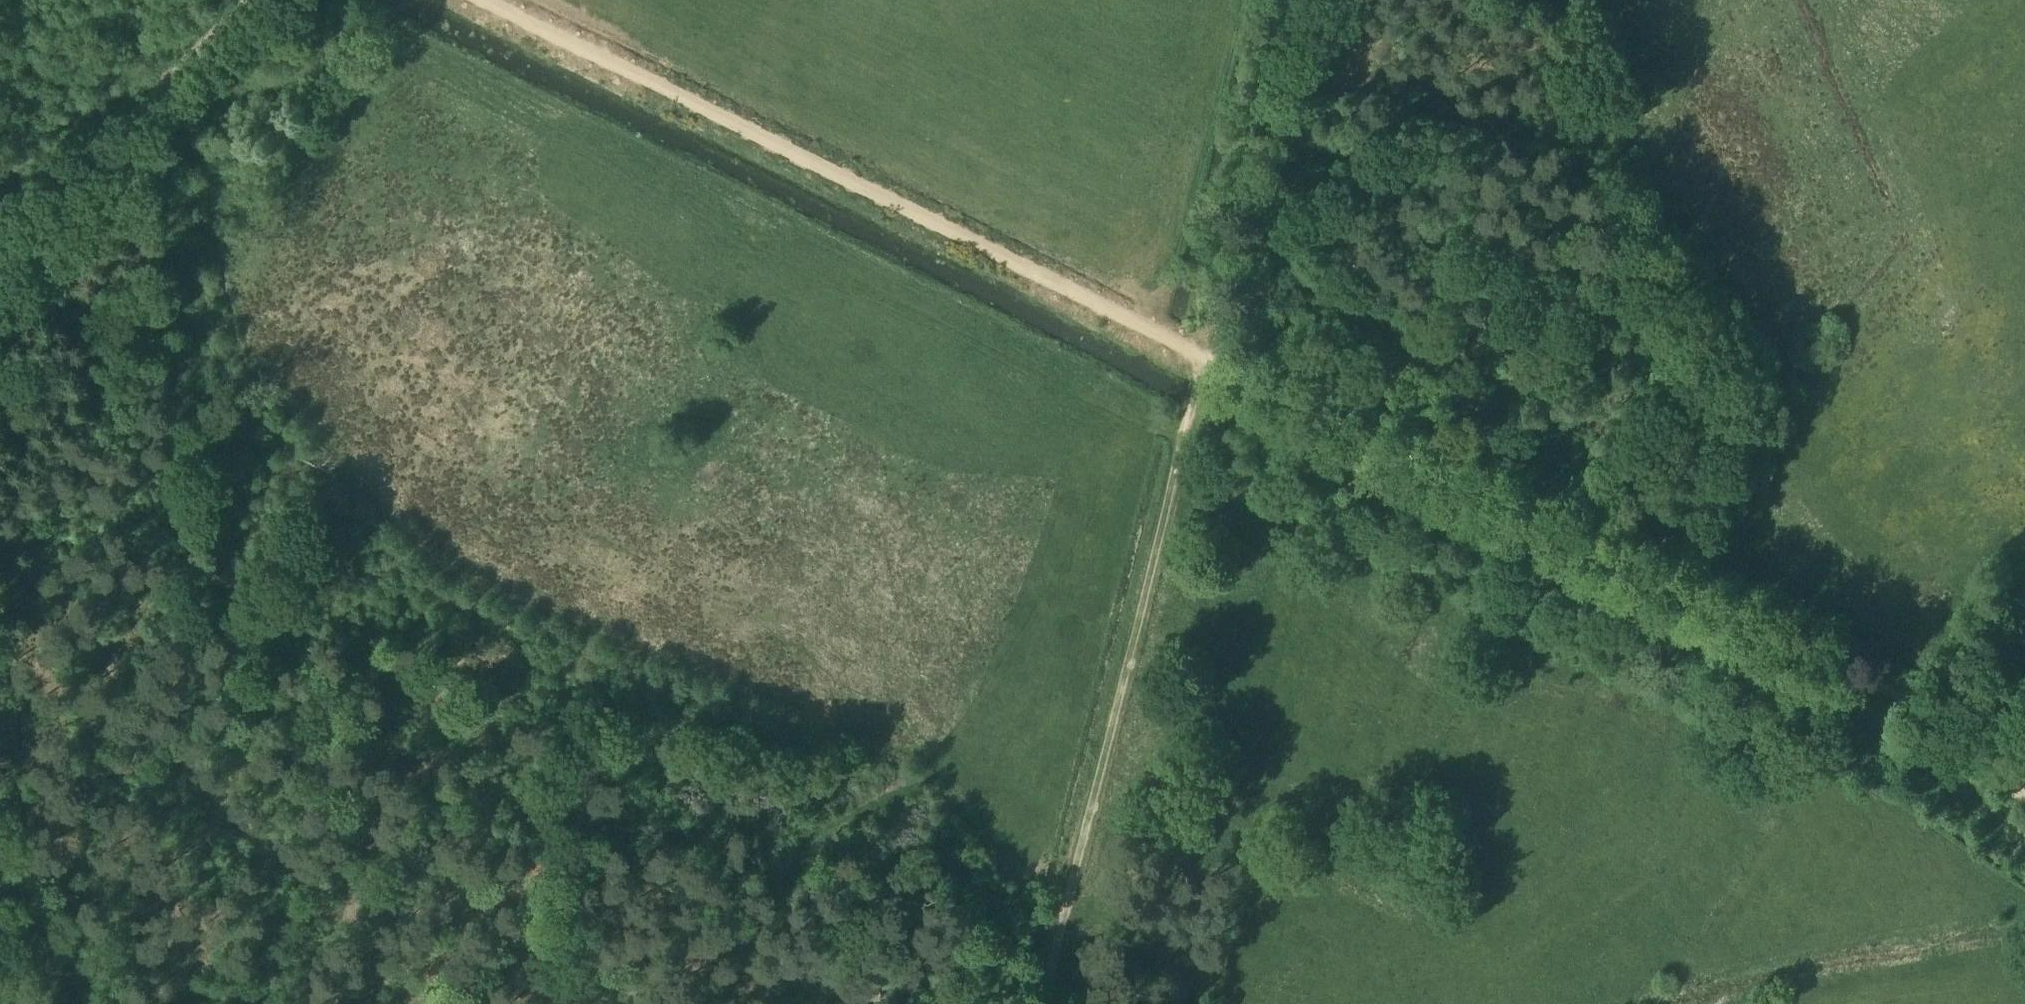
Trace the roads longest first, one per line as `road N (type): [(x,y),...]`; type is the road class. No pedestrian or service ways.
road 1 (track): [(476,0),(1884,696),(2024,727)]
road 2 (track): [(1205,363),(1173,466),(1054,965),(1057,1003)]
road 3 (track): [(473,1003),(383,957),(281,868),(131,716),(77,640),(34,598),(0,590)]
road 4 (track): [(946,771),(827,841),(769,933),(619,1003)]
road 5 (unclassified): [(0,263),(260,0)]

